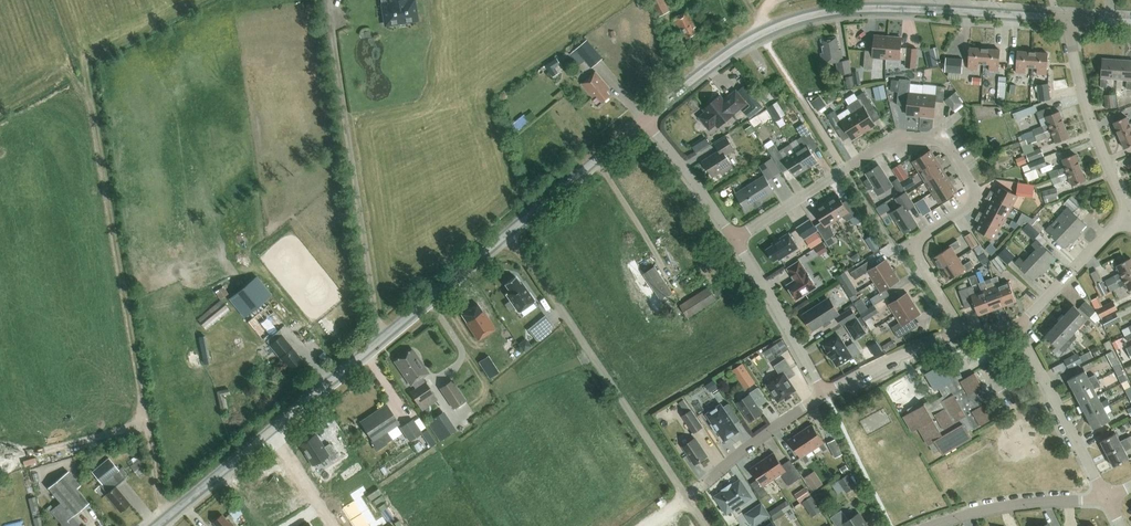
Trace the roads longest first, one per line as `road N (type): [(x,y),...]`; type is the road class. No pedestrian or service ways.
road 1 (tertiary): [(157,525),(645,119)]
road 2 (unclassified): [(969,332),(948,315),(909,246),(969,209),(953,160),(929,140),(898,136),(734,239)]
road 3 (tertiary): [(645,119),(737,48),(828,12),(1068,19)]
road 4 (track): [(705,525),(508,232)]
road 5 (residential): [(1129,217),(1086,106),(1068,19)]
road 6 (unclassified): [(1106,501),(1014,331)]
road 7 (unclassified): [(823,394),(734,239)]
road 8 (unclassified): [(931,525),(1002,509),(1106,501)]
road 9 (unclassified): [(1014,331),(1129,217)]
road 10 (unclassified): [(969,332),(923,344),(823,394)]
road 11 (track): [(597,159),(676,290)]
road 12 (unclassified): [(734,239),(645,119)]
road 13 (unclassified): [(823,394),(707,482)]

